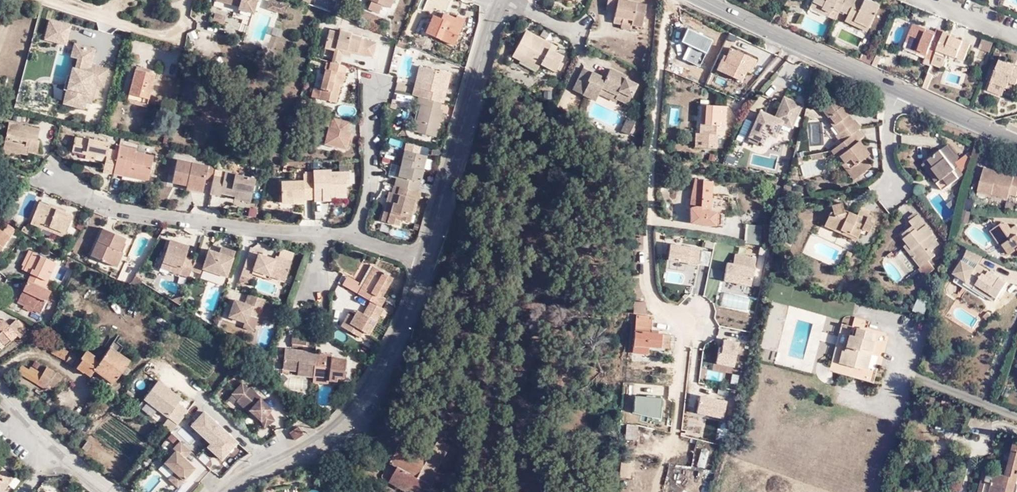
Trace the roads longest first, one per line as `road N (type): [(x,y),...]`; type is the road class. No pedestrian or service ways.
road 1 (tertiary): [(225,491),(325,438),(369,396),(406,323),(504,0)]
road 2 (tertiary): [(707,0),(1016,140)]
road 3 (residential): [(189,0),(182,39),(50,0)]
road 4 (residential): [(0,384),(113,491)]

